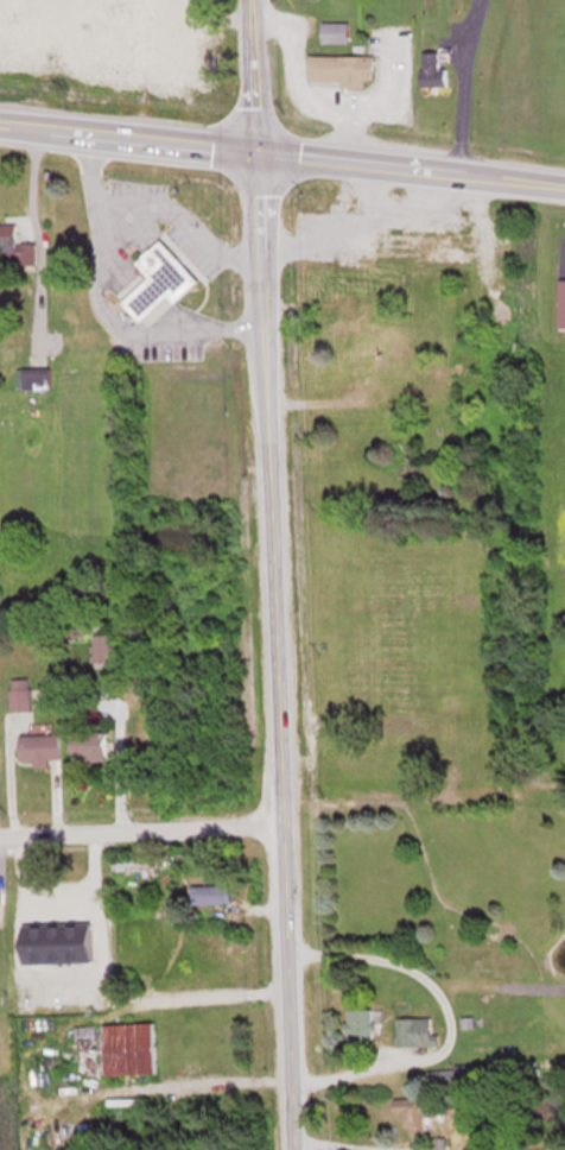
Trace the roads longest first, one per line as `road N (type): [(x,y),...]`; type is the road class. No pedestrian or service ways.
road 1 (tertiary): [(292,1149),(251,0)]
road 2 (tertiary): [(0,122),(564,182)]
road 3 (residential): [(280,823),(0,837)]

